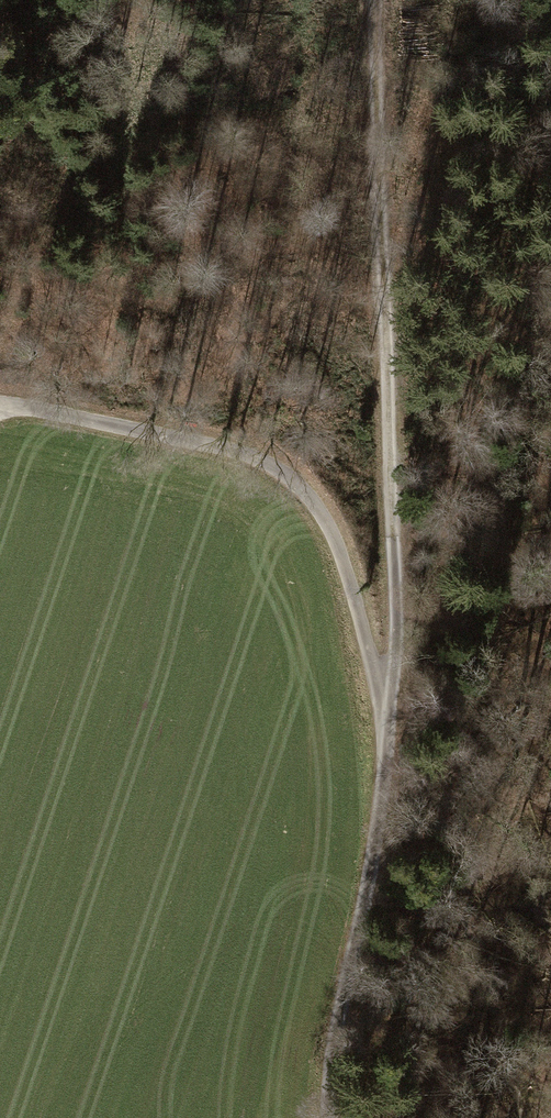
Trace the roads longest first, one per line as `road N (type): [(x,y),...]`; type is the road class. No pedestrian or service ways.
road 1 (track): [(330,1117),(325,1074),(383,808),(396,666),(381,0)]
road 2 (track): [(388,719),(350,572),(310,499),(244,455),(0,413)]

